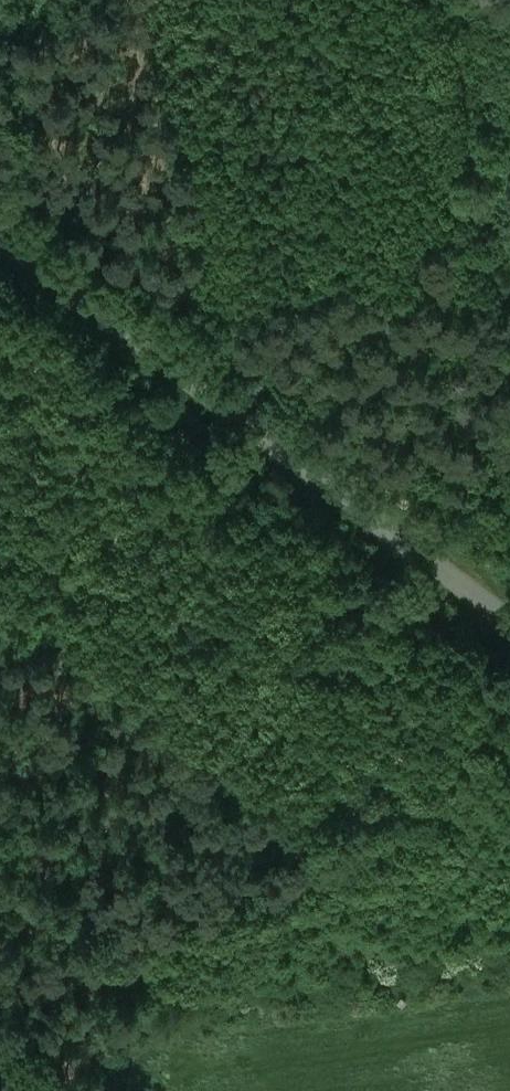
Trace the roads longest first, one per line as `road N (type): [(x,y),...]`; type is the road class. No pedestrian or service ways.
road 1 (unclassified): [(509,615),(0,235)]

